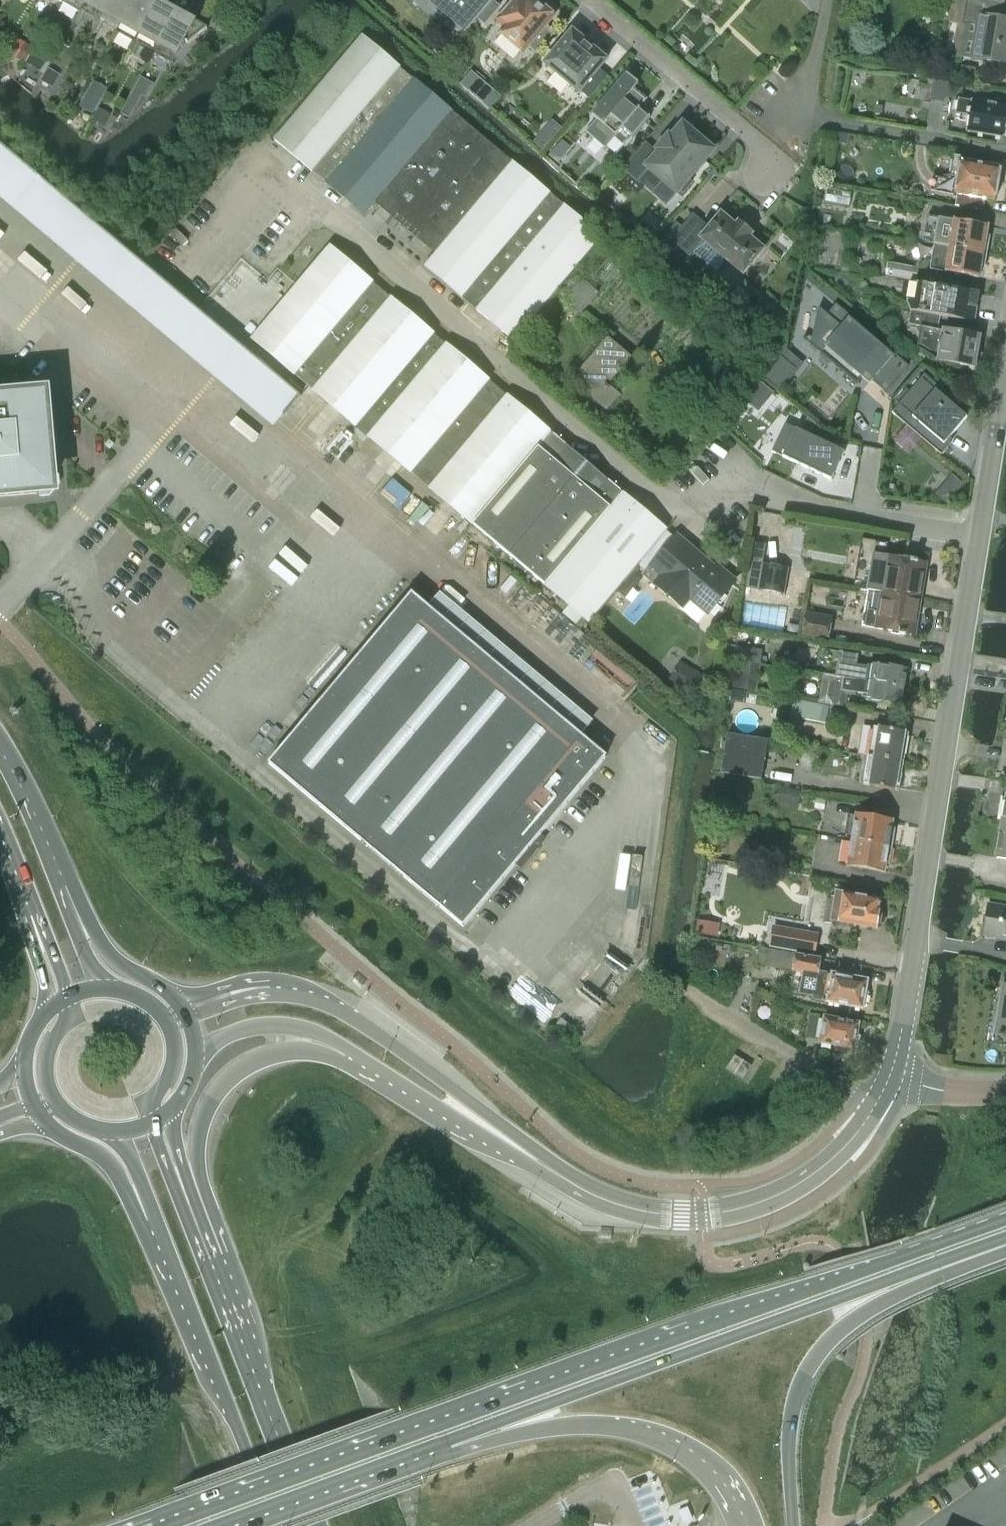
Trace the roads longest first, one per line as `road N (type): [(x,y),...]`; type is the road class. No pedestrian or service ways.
road 1 (tertiary): [(886,1082),(911,983),(1005,385)]
road 2 (primary): [(412,1444),(807,1296),(968,1244)]
road 3 (tertiary): [(459,1115),(626,1211),(701,1214),(792,1193),(865,1127),(886,1082)]
road 4 (primary): [(412,1444),(470,1445),(558,1426),(615,1428),(706,1465),(744,1525)]
road 5 (primary): [(791,1525),(786,1427),(799,1386),(851,1323),(968,1244)]
road 6 (secondary): [(315,1525),(186,1191)]
road 7 (secondary): [(137,1200),(276,1525)]
road 8 (residential): [(580,0),(774,161),(772,188)]
road 9 (tertiary): [(459,1115),(446,1082),(353,1017),(316,996),(262,989)]
road 10 (primary): [(195,1525),(412,1444)]
road 11 (secondary): [(186,1191),(199,1127),(217,1092),(299,1037)]
road 12 (secondary): [(81,920),(0,738)]
road 13 (tertiary): [(299,1037),(328,1043),(417,1105),(459,1115)]
road 14 (secondary): [(176,1000),(110,958),(81,920)]
road 15 (secondary): [(46,1121),(103,1156),(137,1200)]
road 16 (residential): [(886,1082),(1005,1089)]

